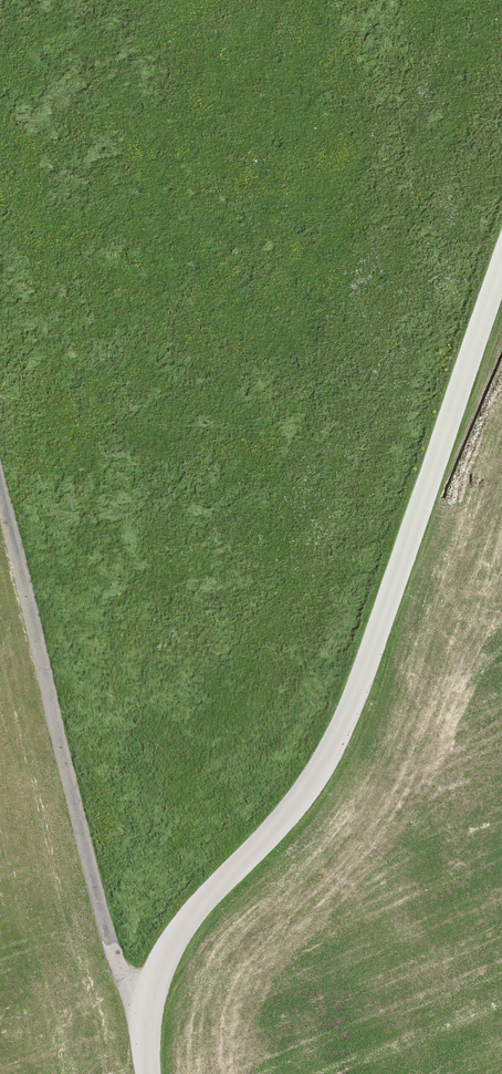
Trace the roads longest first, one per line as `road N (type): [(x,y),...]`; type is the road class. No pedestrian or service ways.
road 1 (unclassified): [(147,1073),(137,1022),(169,949),(296,804),(339,734),(501,265)]
road 2 (track): [(137,1022),(110,943),(0,486)]

